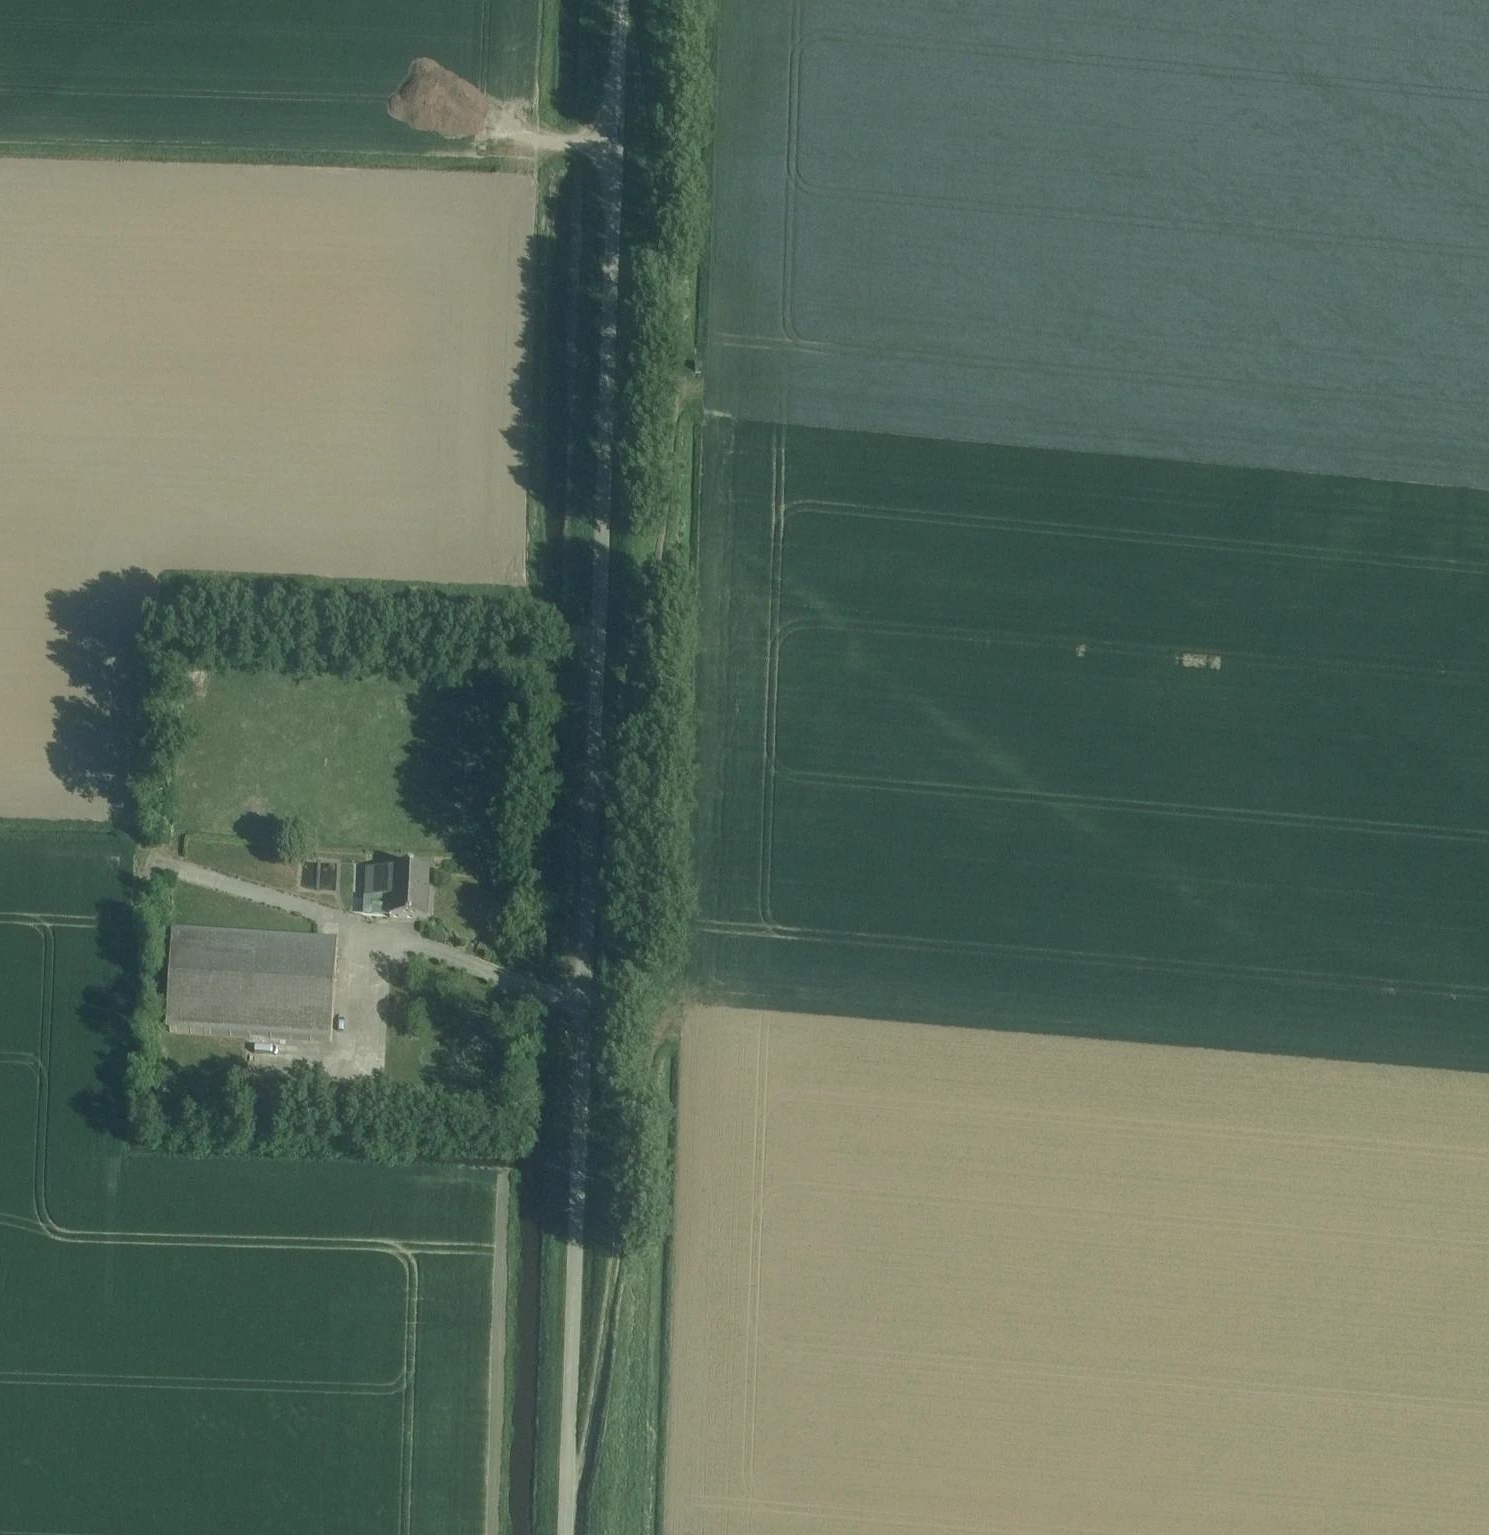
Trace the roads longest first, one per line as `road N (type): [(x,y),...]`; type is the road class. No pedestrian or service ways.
road 1 (unclassified): [(566,1534),(621,0)]

